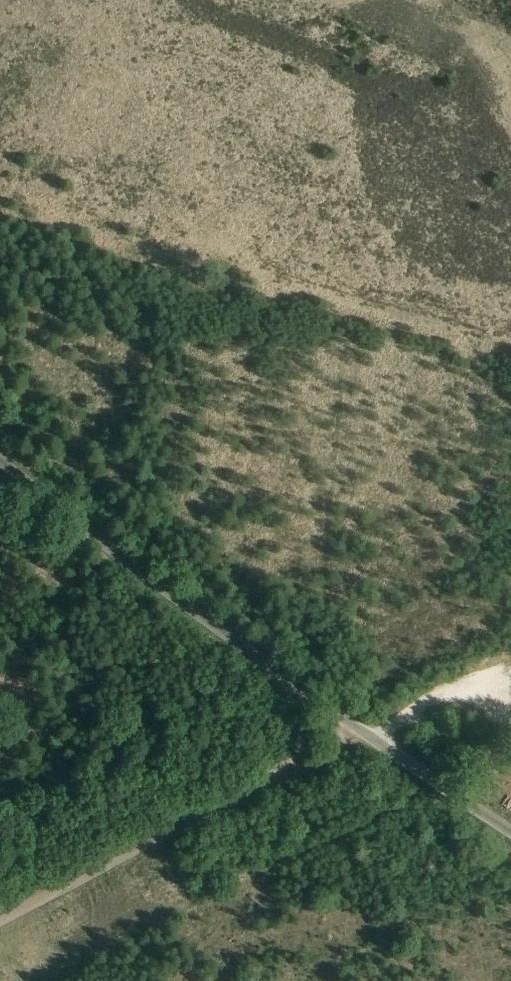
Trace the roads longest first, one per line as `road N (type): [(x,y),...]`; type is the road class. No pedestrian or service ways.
road 1 (unclassified): [(510,831),(347,734),(0,460)]
road 2 (track): [(347,734),(0,899)]

